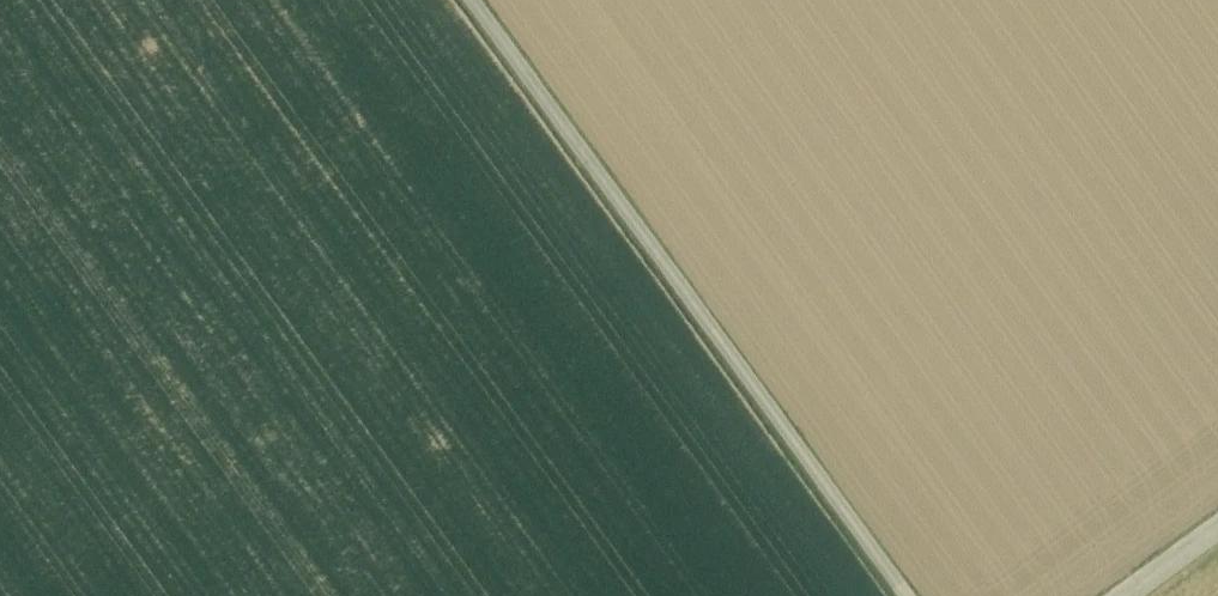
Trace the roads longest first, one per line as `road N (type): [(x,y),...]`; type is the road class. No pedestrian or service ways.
road 1 (unclassified): [(478,0),(911,595)]

